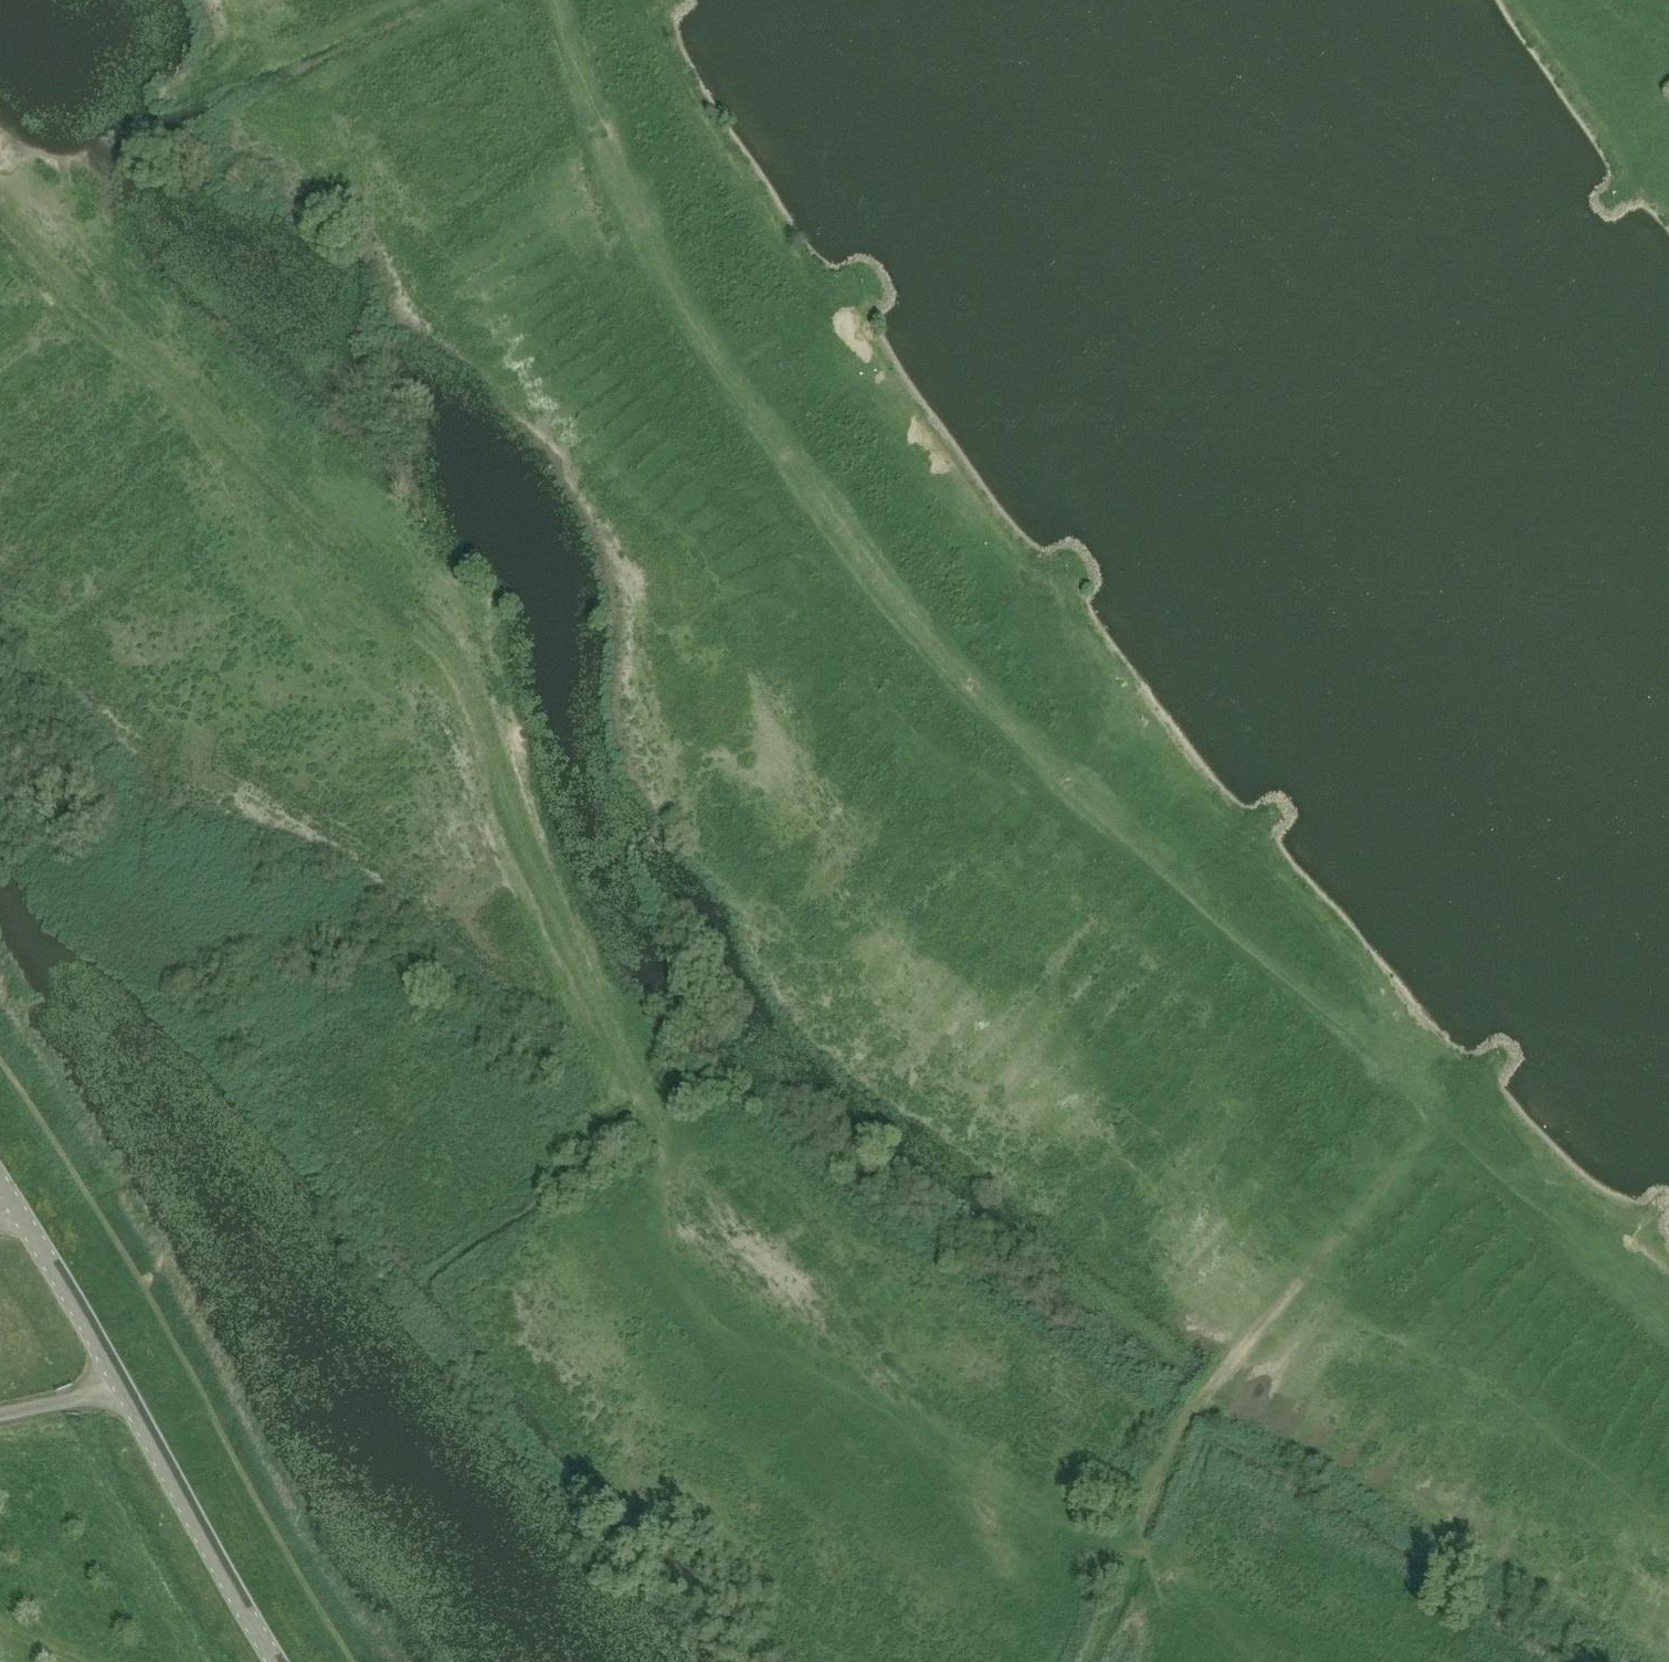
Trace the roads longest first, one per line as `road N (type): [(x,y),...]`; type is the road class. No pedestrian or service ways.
road 1 (tertiary): [(275,1661),(0,1181)]

